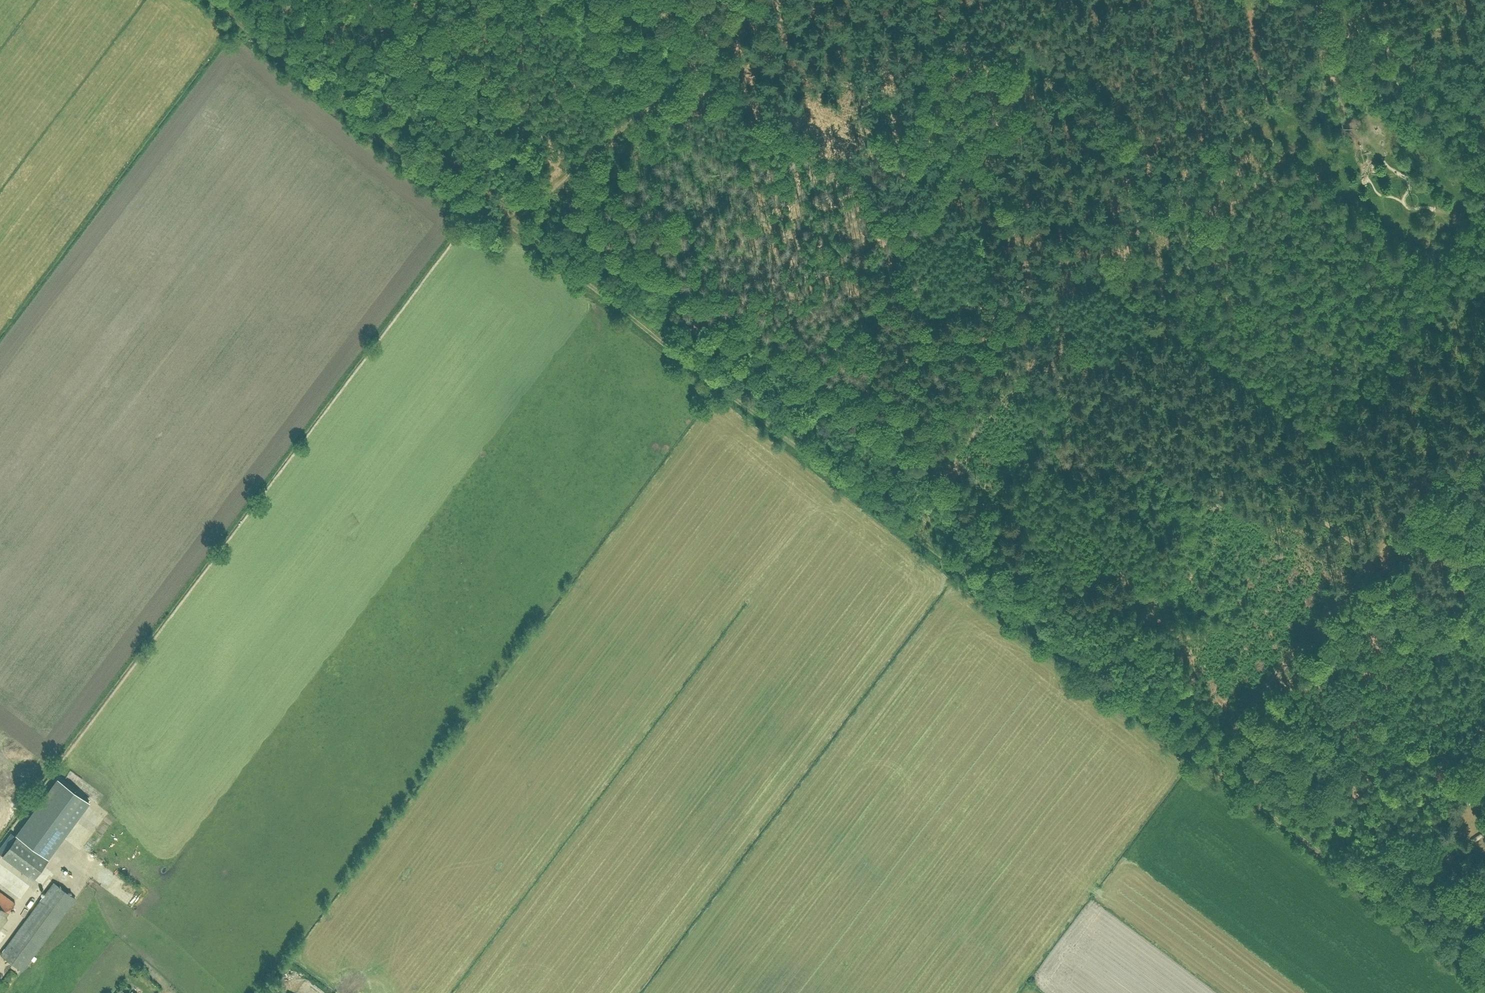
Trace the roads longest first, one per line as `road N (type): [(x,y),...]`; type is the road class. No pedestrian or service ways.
road 1 (track): [(510,224),(1202,757),(1372,558)]
road 2 (track): [(1372,558),(1081,350),(953,123),(867,82),(701,58),(655,0)]
road 3 (track): [(510,224),(433,181),(214,0)]
road 4 (track): [(1484,980),(1202,757)]
road 5 (track): [(1341,15),(1296,93),(1275,98),(1246,87),(1246,0)]
road 6 (track): [(1318,0),(1484,126)]
road 7 (track): [(643,110),(510,224)]
road 8 (track): [(772,0),(643,110)]
road 9 (track): [(1484,454),(1372,558)]
road 10 (track): [(1372,558),(1484,639)]

